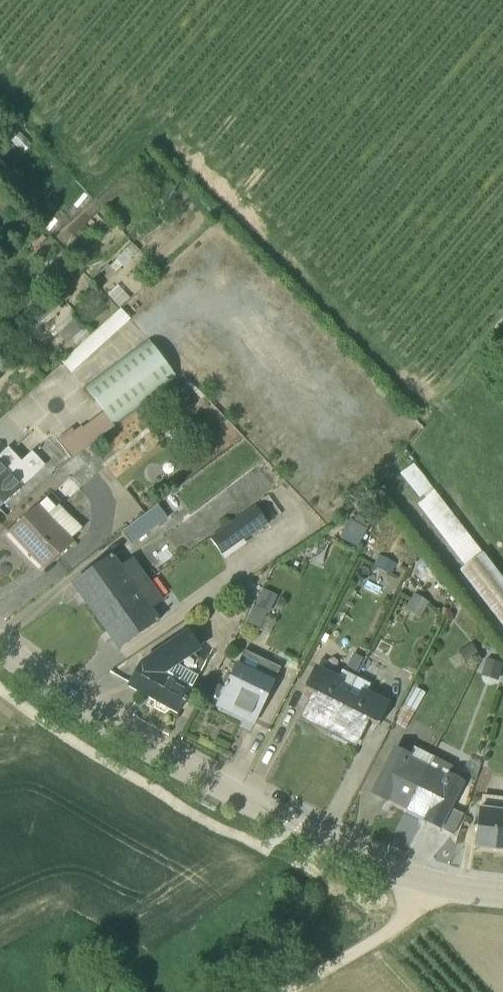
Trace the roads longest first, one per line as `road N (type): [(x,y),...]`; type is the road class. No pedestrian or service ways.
road 1 (tertiary): [(502,893),(420,884),(367,866),(133,740),(0,648)]
road 2 (track): [(290,991),(393,926),(420,884)]

